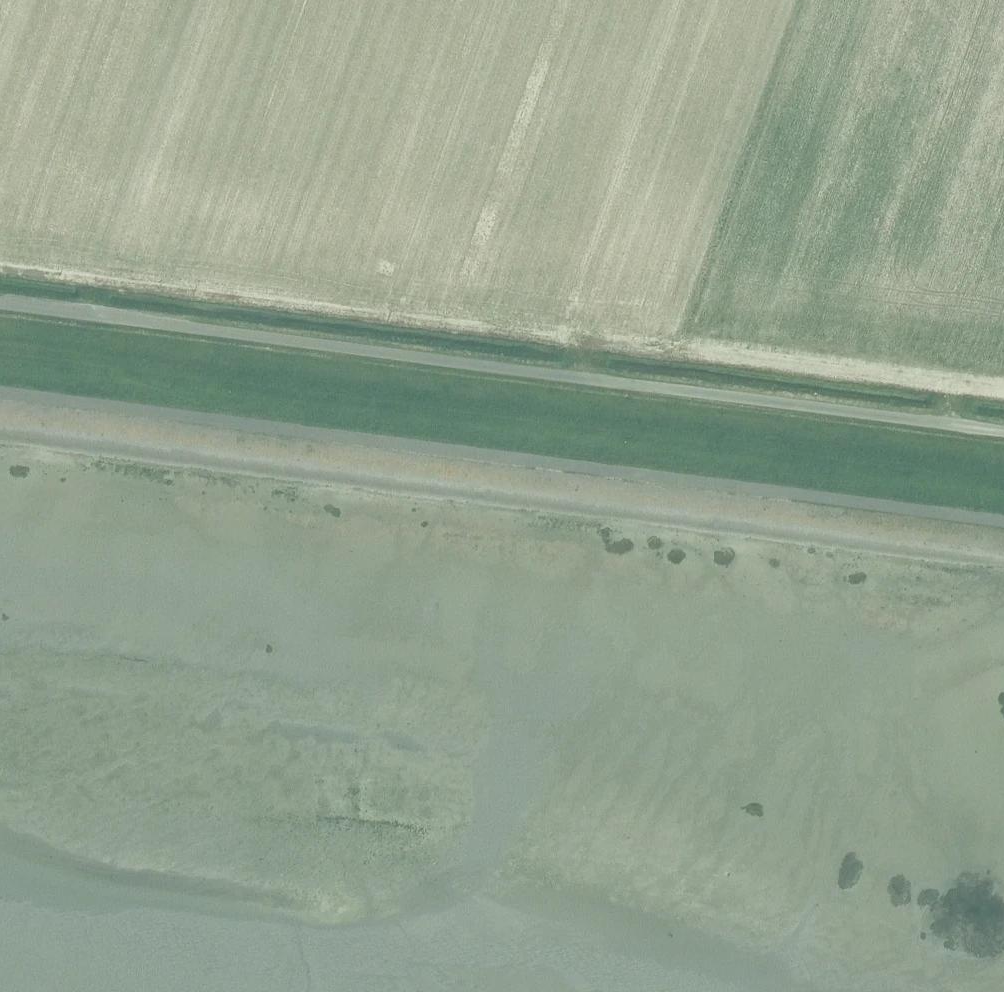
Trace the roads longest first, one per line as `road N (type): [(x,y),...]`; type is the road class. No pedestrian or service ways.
road 1 (unclassified): [(1003,430),(0,302)]

